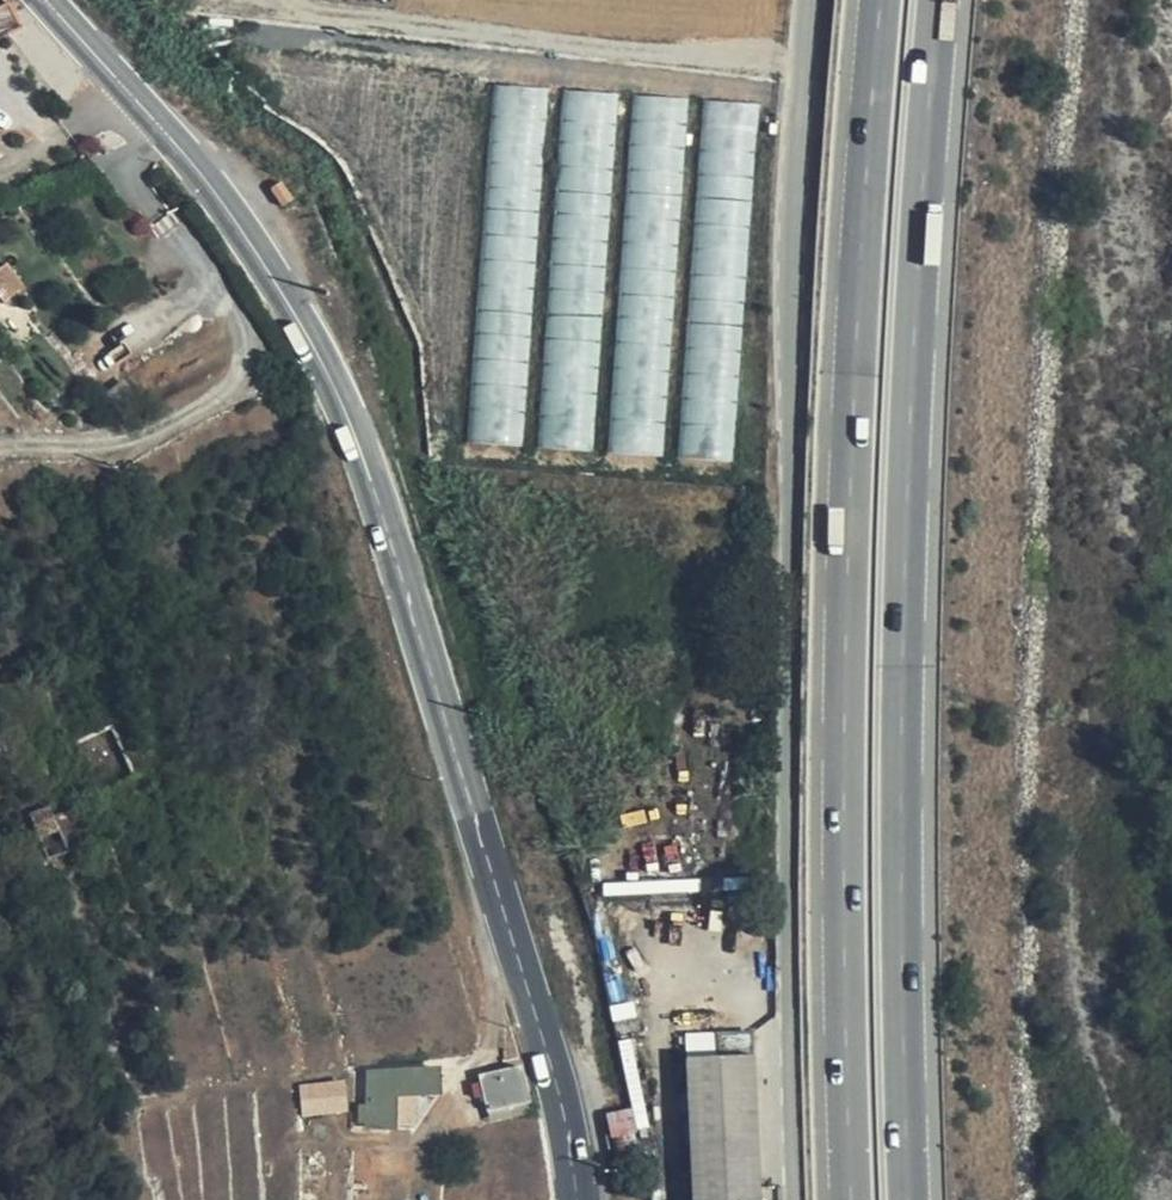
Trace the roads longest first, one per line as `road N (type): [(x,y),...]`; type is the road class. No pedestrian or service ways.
road 1 (secondary): [(49,0),(212,187),(326,363),(364,455),(537,1000),(580,1199)]
road 2 (trunk): [(881,0),(847,493),(840,834),(847,1199)]
road 3 (trunk): [(911,1199),(900,835),(924,149),(937,0)]
road 4 (unclassified): [(802,0),(791,133),(793,1199)]

